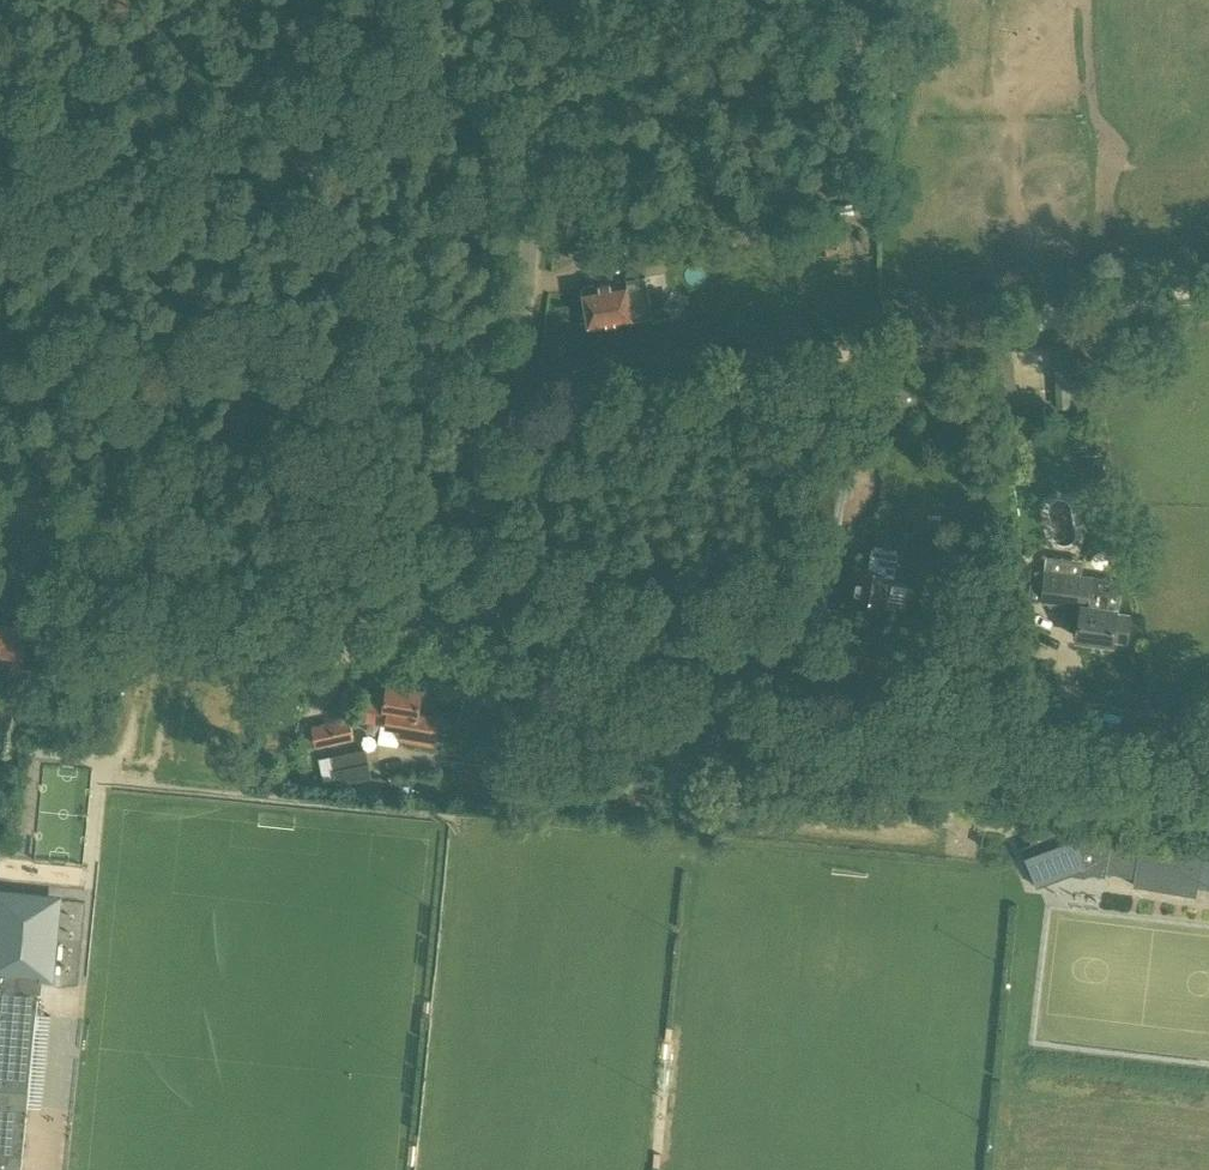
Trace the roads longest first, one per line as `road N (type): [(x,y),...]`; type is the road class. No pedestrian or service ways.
road 1 (track): [(38,537),(49,499),(85,490),(1208,286)]
road 2 (tertiary): [(1208,735),(294,581)]
road 3 (residential): [(294,581),(492,415),(500,399),(517,340),(561,0)]
road 4 (tertiary): [(294,581),(0,531)]

